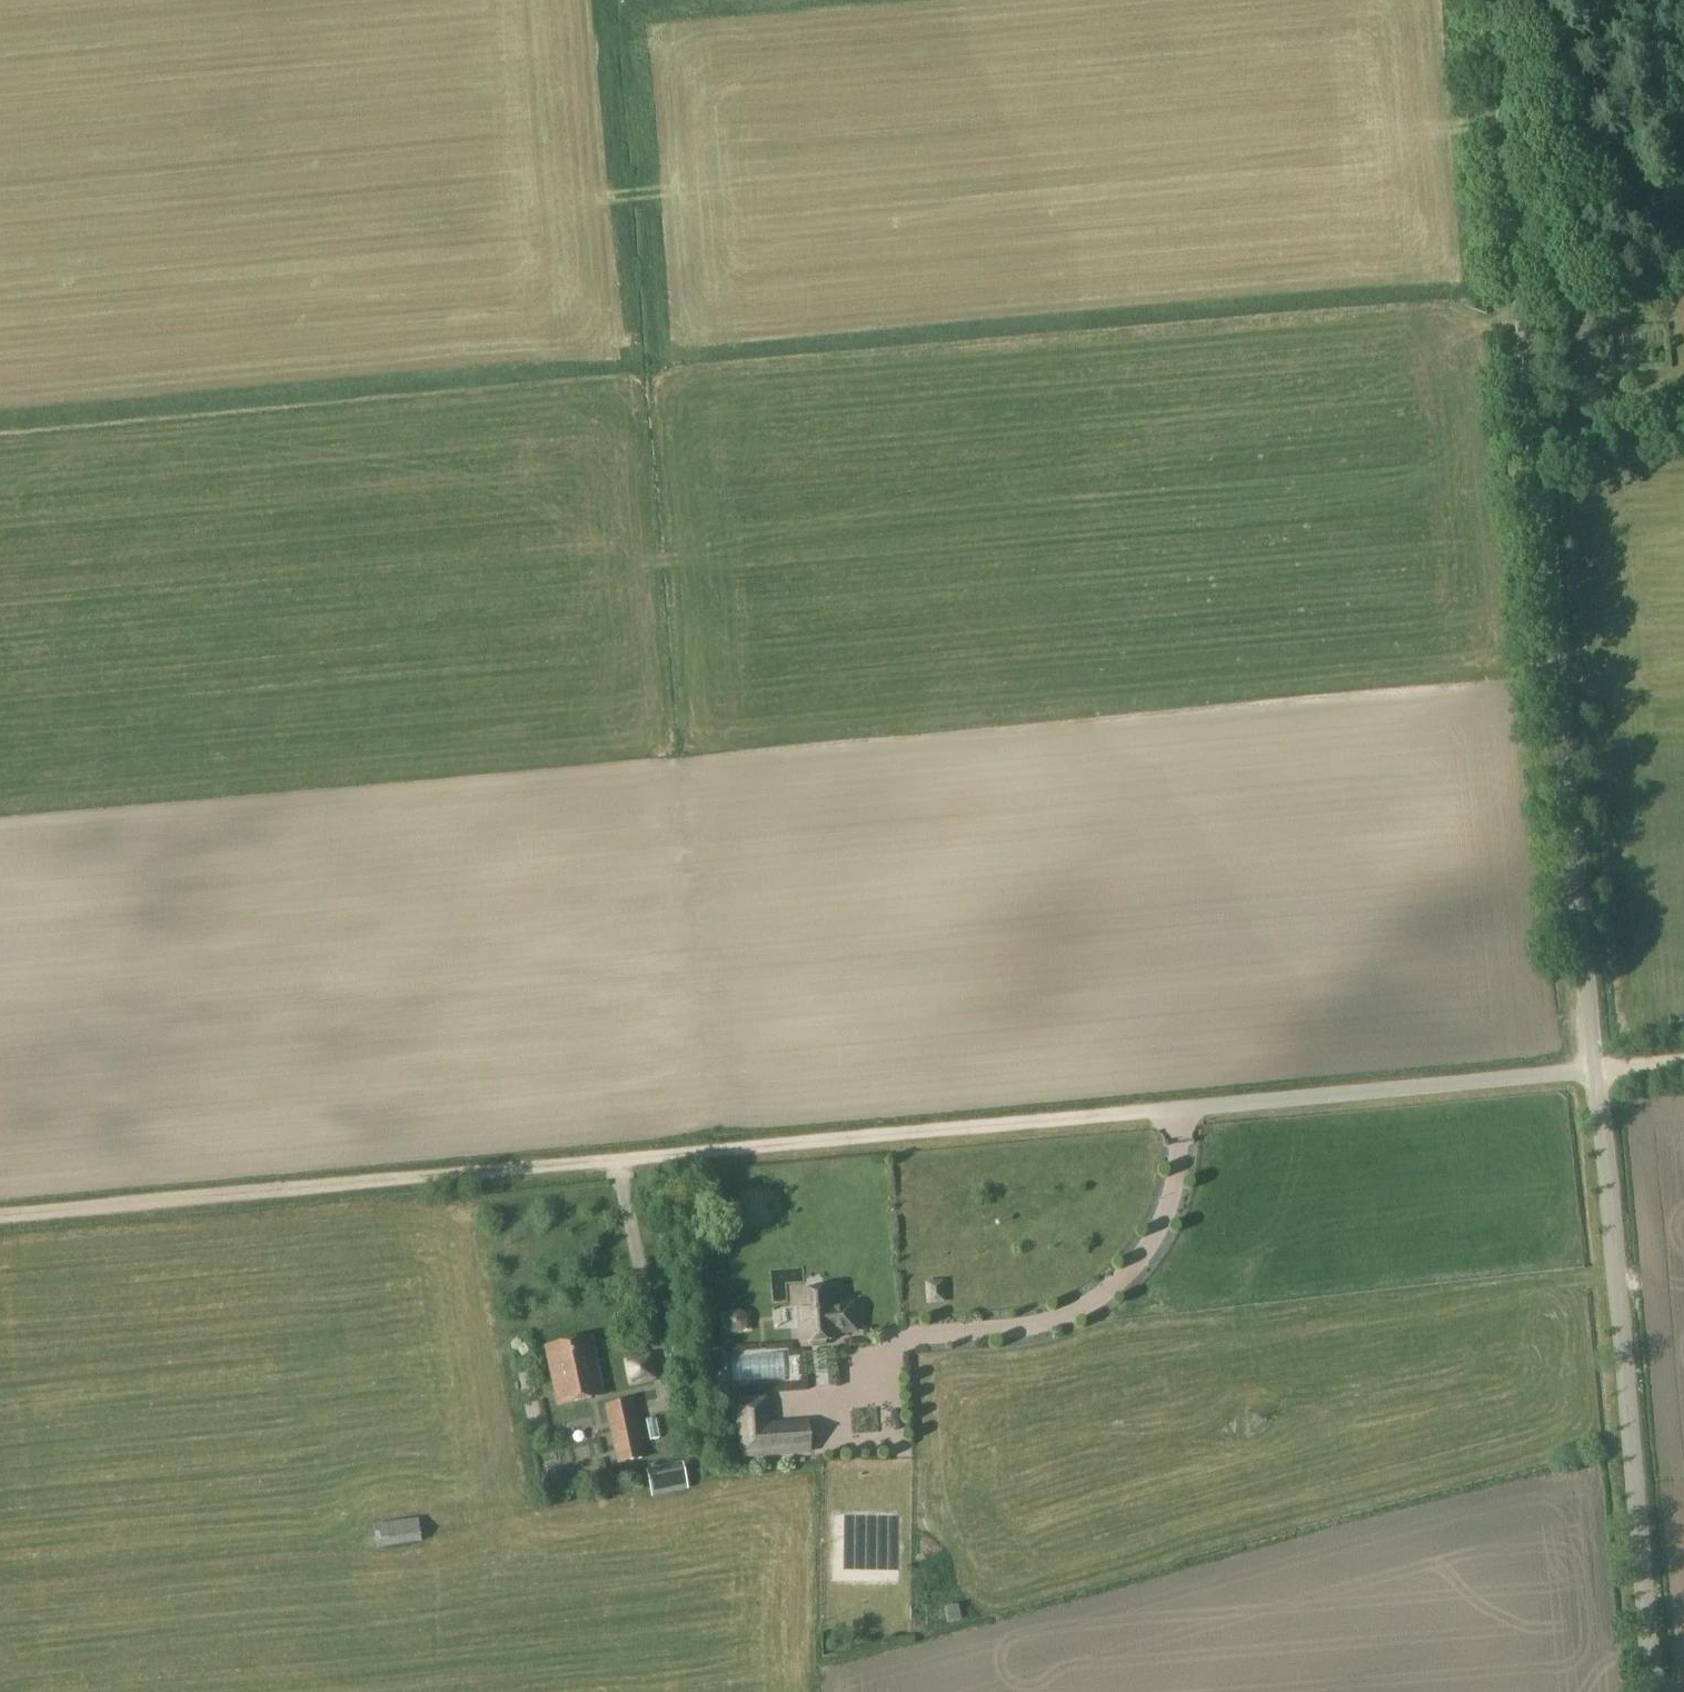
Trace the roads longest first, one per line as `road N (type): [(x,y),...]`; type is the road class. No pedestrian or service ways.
road 1 (unclassified): [(1657,1691),(1518,0)]
road 2 (track): [(1600,1068),(0,1216)]

